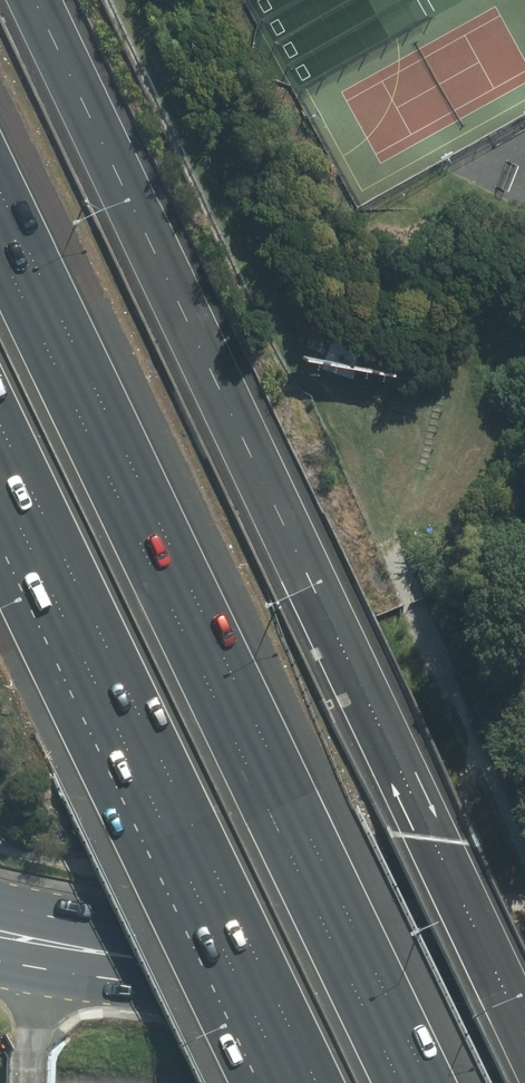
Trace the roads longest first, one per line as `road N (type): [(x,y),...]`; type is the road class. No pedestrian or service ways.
road 1 (motorway): [(0,254),(398,1082)]
road 2 (motorway): [(311,1082),(0,430)]
road 3 (primary): [(0,933),(524,1003)]

